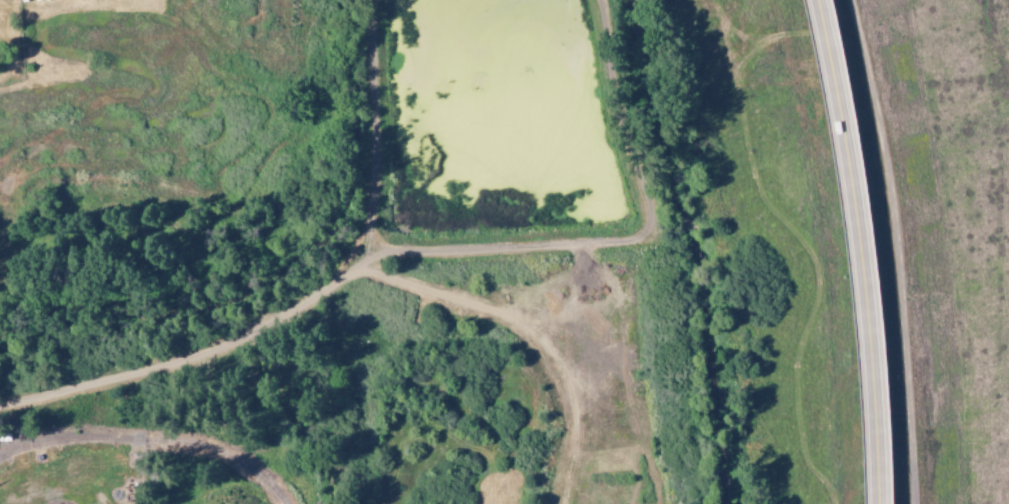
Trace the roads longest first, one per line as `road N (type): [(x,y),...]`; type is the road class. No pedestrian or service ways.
road 1 (trunk): [(819,0),(861,249),(880,503)]
road 2 (residential): [(0,405),(235,343),(361,265)]
road 3 (residential): [(564,503),(578,411),(532,331),(361,265)]

